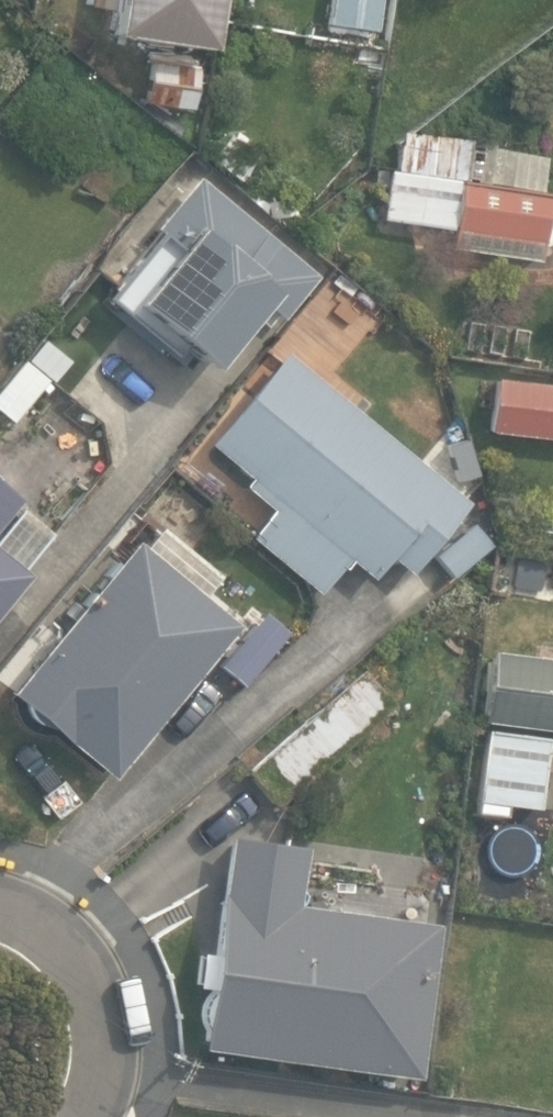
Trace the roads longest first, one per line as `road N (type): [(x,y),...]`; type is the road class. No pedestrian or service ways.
road 1 (residential): [(0,903),(60,938),(90,979),(104,1027),(102,1077),(87,1116)]

